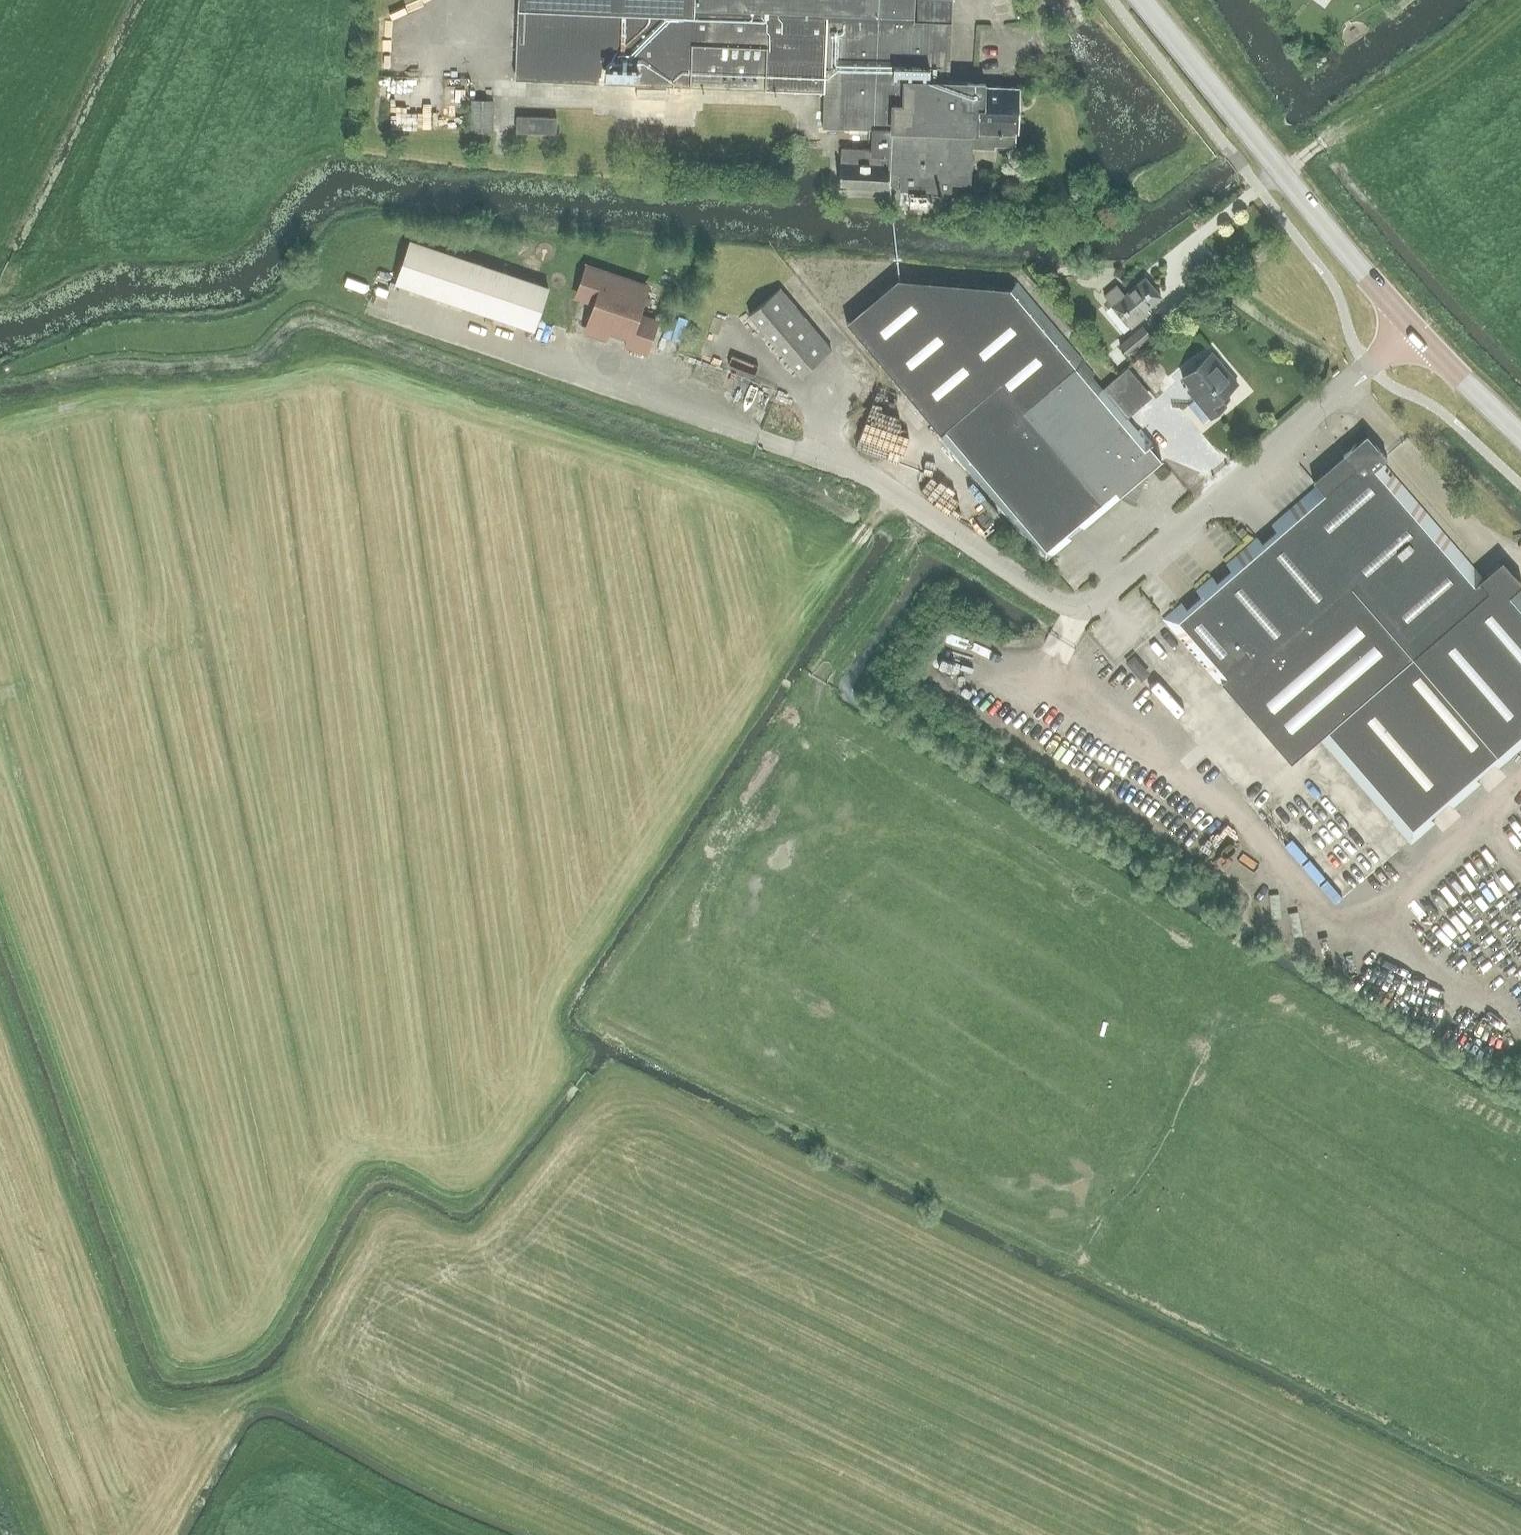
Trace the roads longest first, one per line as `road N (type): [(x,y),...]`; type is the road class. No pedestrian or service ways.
road 1 (primary): [(1520,434),(1360,267),(1142,0)]
road 2 (track): [(928,515),(801,709)]

